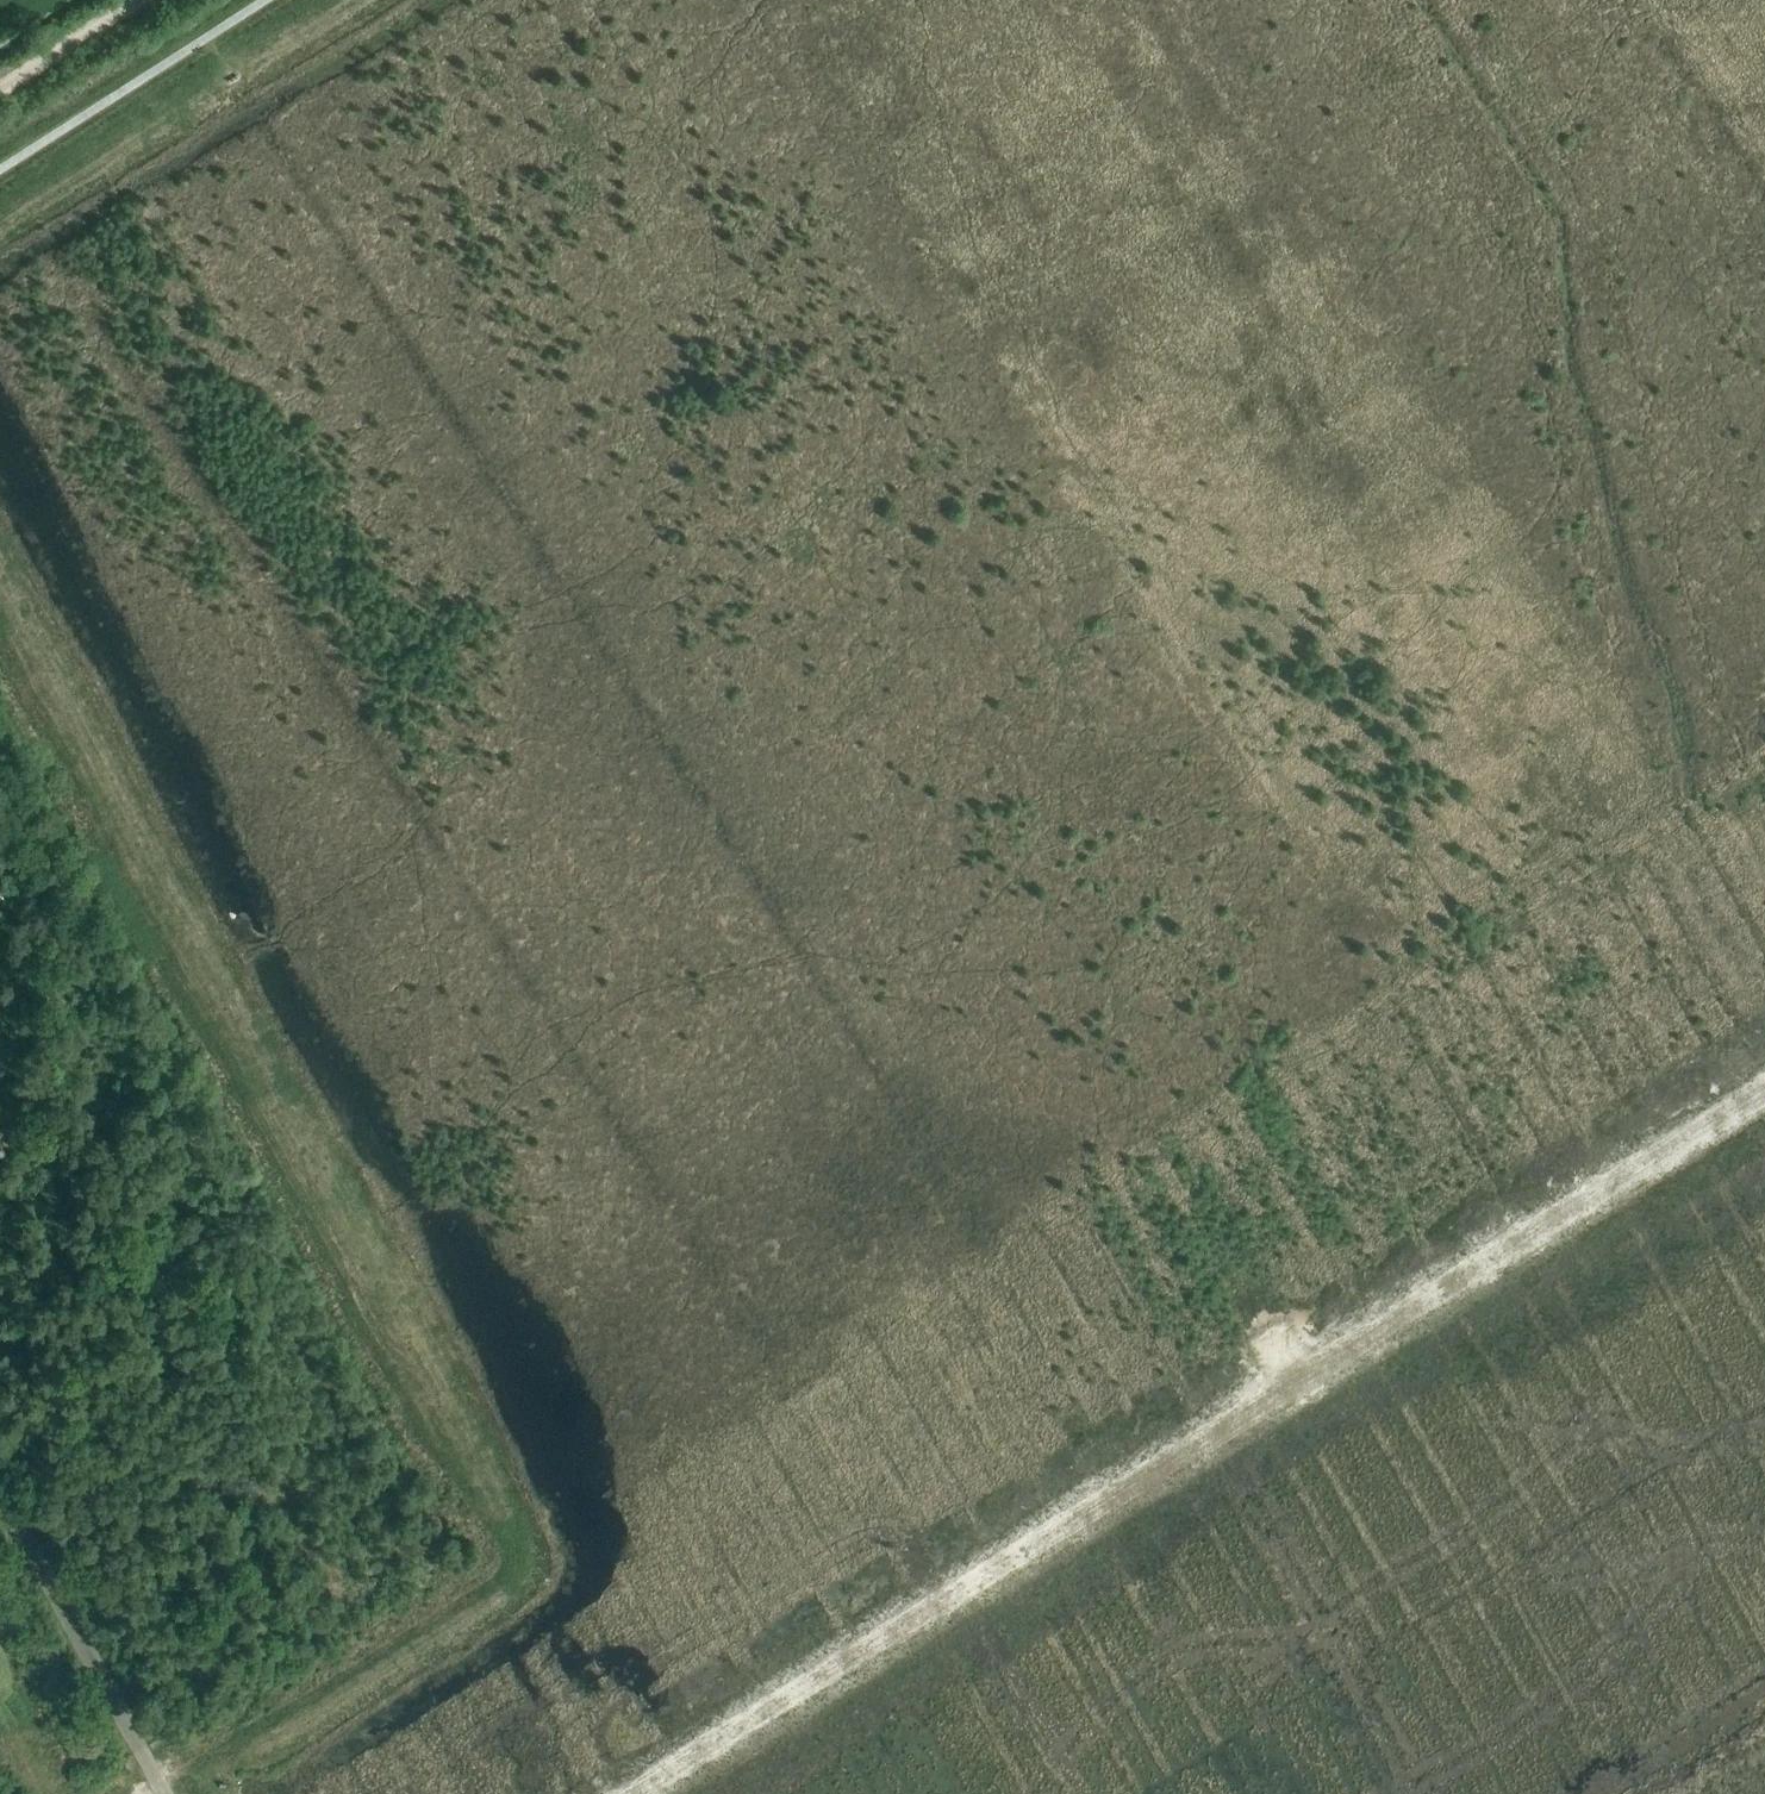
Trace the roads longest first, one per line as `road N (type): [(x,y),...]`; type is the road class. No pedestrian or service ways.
road 1 (tertiary): [(165,1793),(0,1493)]
road 2 (track): [(138,0),(0,89)]

